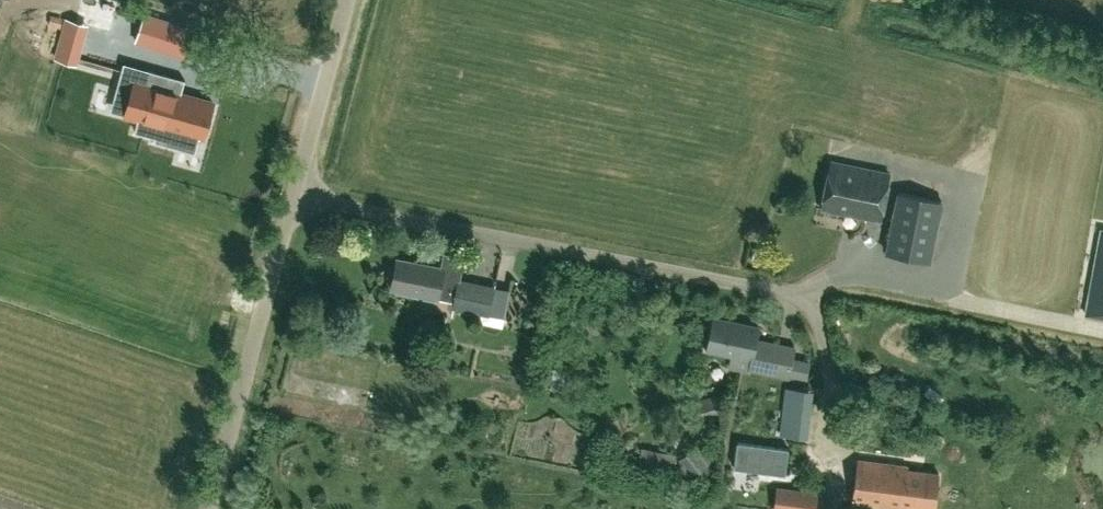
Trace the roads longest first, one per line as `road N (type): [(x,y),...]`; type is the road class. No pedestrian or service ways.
road 1 (unclassified): [(206,508),(345,0)]

